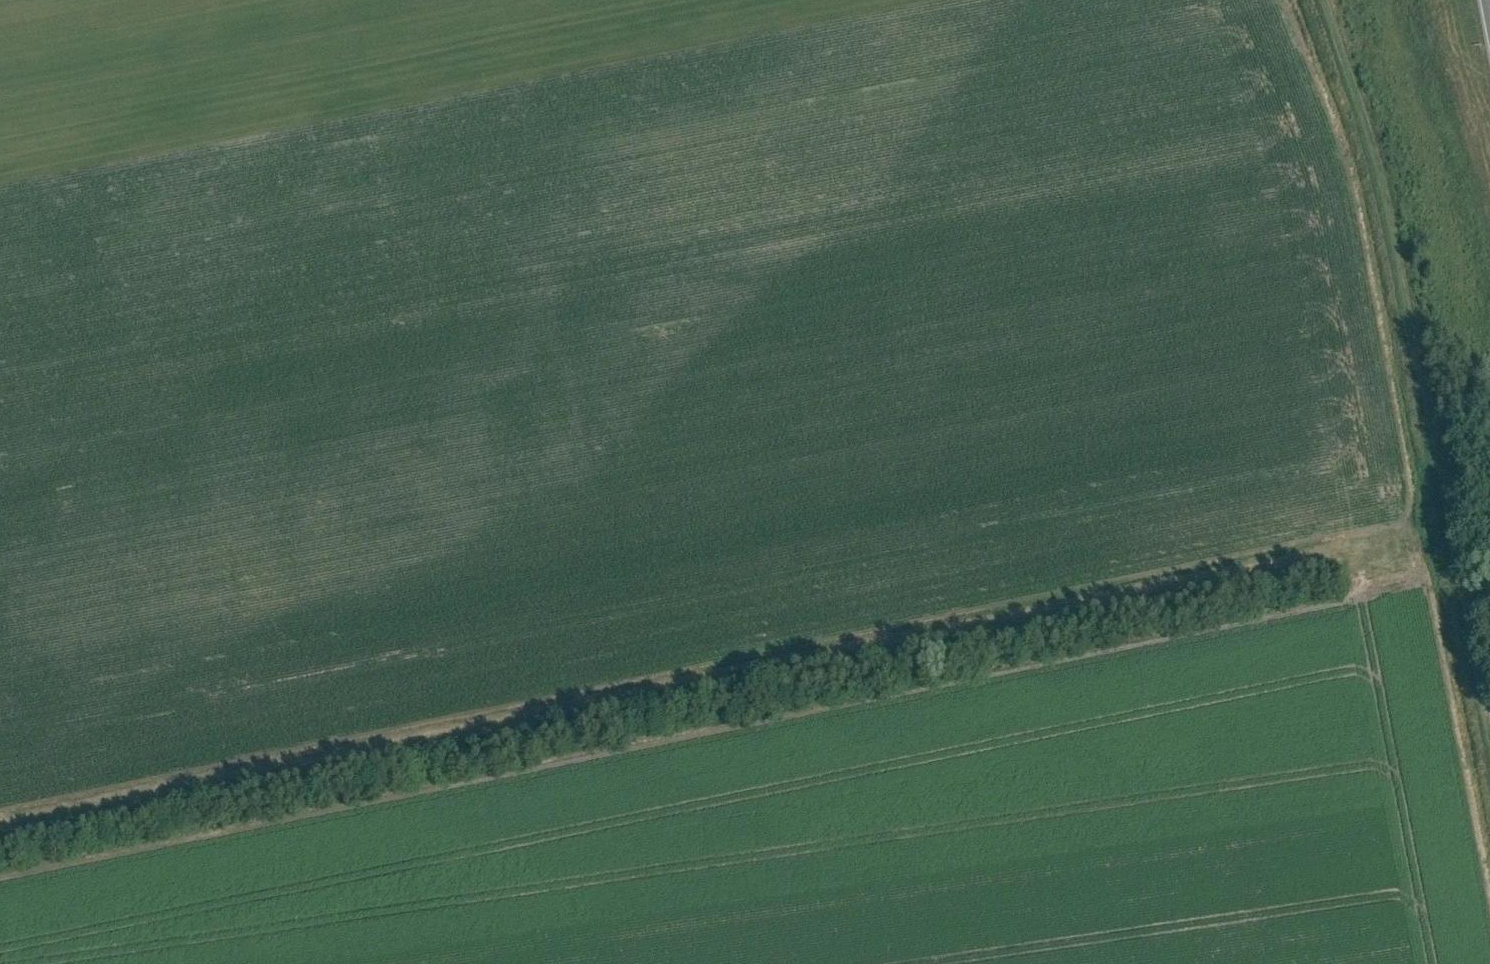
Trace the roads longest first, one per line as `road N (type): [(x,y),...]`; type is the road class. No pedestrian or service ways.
road 1 (track): [(1308,0),(1368,173),(1436,537),(0,830)]

